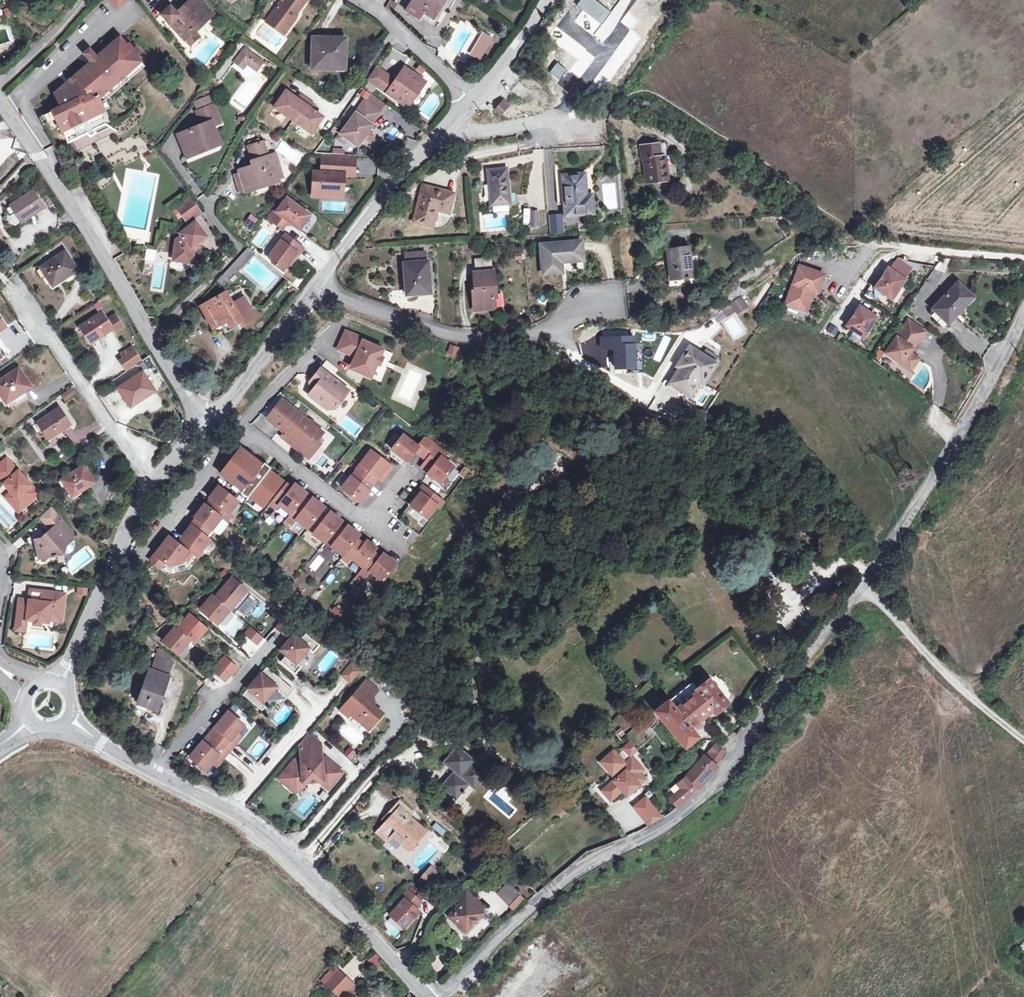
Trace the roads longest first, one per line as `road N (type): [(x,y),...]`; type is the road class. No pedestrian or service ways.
road 1 (unclassified): [(1023,307),(969,415),(863,582),(718,775),(673,818),(566,878),(437,996)]
road 2 (residential): [(0,103),(197,422)]
road 3 (residential): [(317,283),(468,336),(524,335),(597,302)]
road 4 (residential): [(425,996),(283,844),(234,807)]
road 5 (residential): [(16,292),(139,468),(156,480)]
road 6 (track): [(863,582),(930,663),(1023,742)]
road 7 (residential): [(240,427),(359,515),(376,518),(408,475)]
road 8 (residential): [(108,572),(136,566),(240,427)]
road 9 (unclassified): [(447,129),(317,283)]
road 10 (unclassified): [(317,283),(246,381),(197,422)]
road 11 (residential): [(276,636),(158,772)]
road 12 (residential): [(234,807),(344,682)]
road 13 (residential): [(447,129),(544,125),(599,114)]
road 14 (residential): [(470,100),(376,9)]
road 15 (unclassified): [(546,0),(470,100)]

